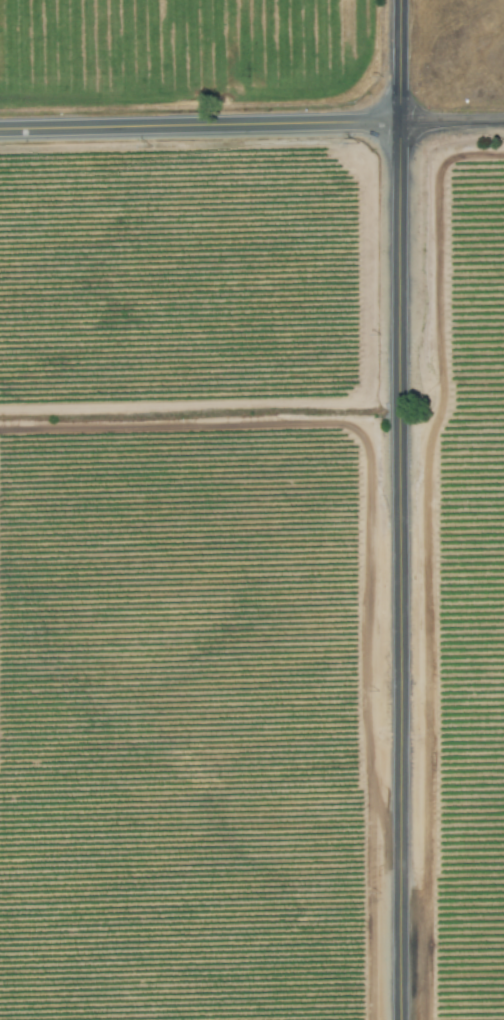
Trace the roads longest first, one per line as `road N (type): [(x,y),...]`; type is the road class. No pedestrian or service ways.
road 1 (tertiary): [(405,0),(406,1019)]
road 2 (track): [(0,430),(361,424),(372,441),(374,1019)]
road 3 (residential): [(0,130),(405,122)]

